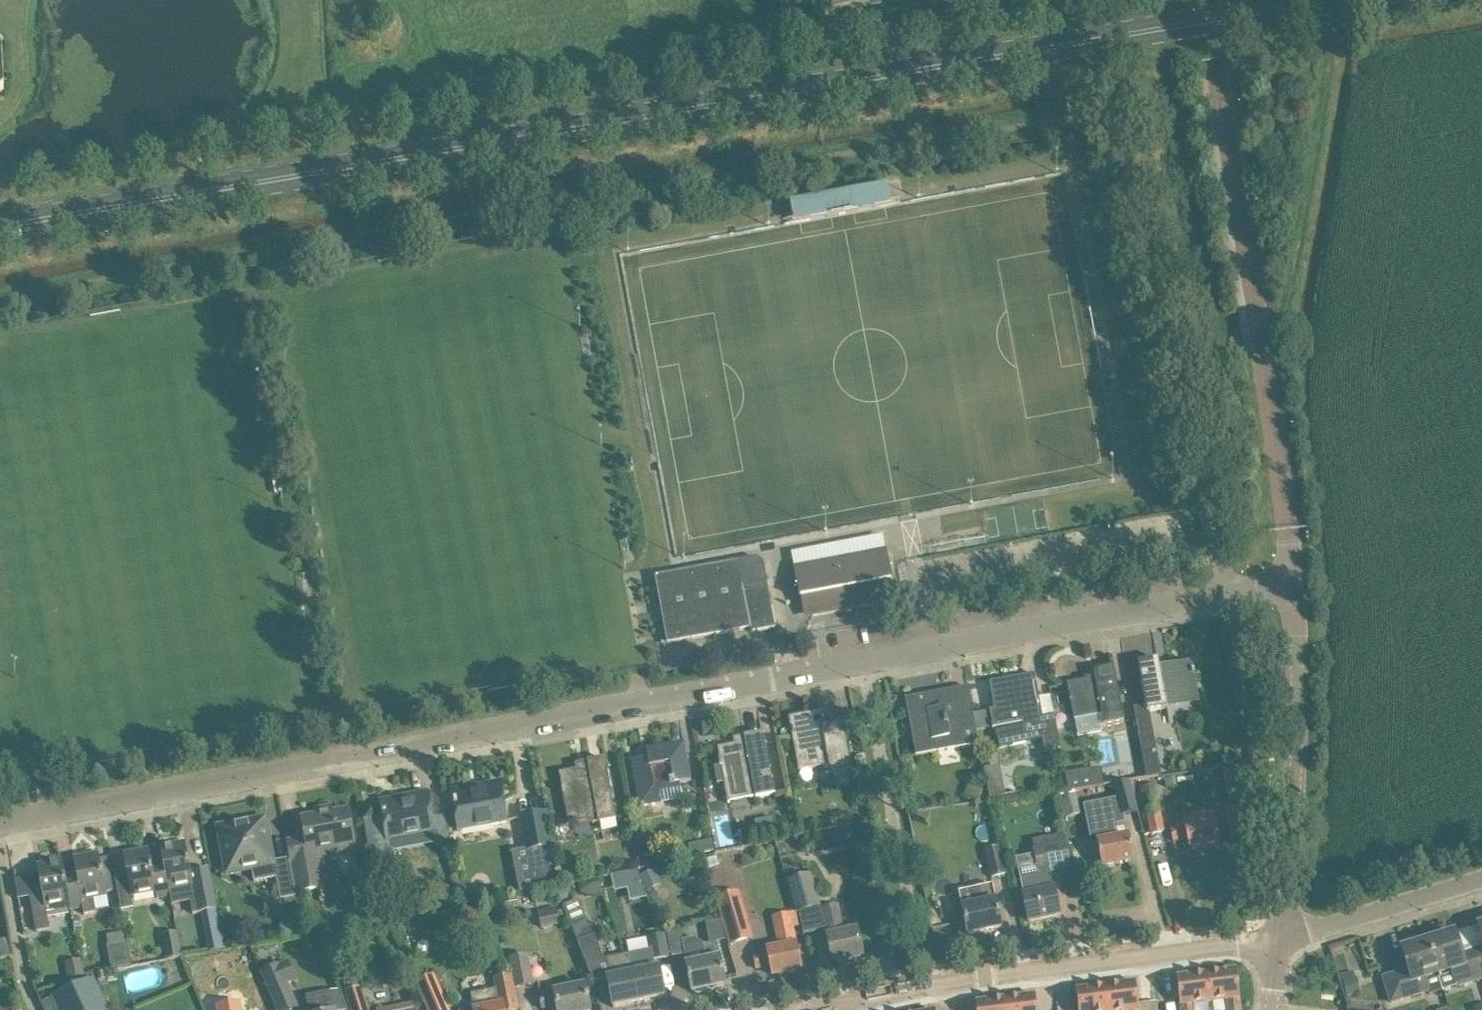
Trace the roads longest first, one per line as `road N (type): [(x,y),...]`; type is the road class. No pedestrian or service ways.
road 1 (primary): [(0,226),(1277,6)]
road 2 (residential): [(0,821),(1228,593)]
road 3 (tertiary): [(1292,584),(1202,0)]
road 4 (unclassified): [(1228,593),(1117,110)]
road 5 (residential): [(806,1009),(927,985),(1278,939)]
road 6 (tertiary): [(1278,939),(1298,735),(1292,584)]
road 7 (unclassified): [(1278,939),(1481,880)]

